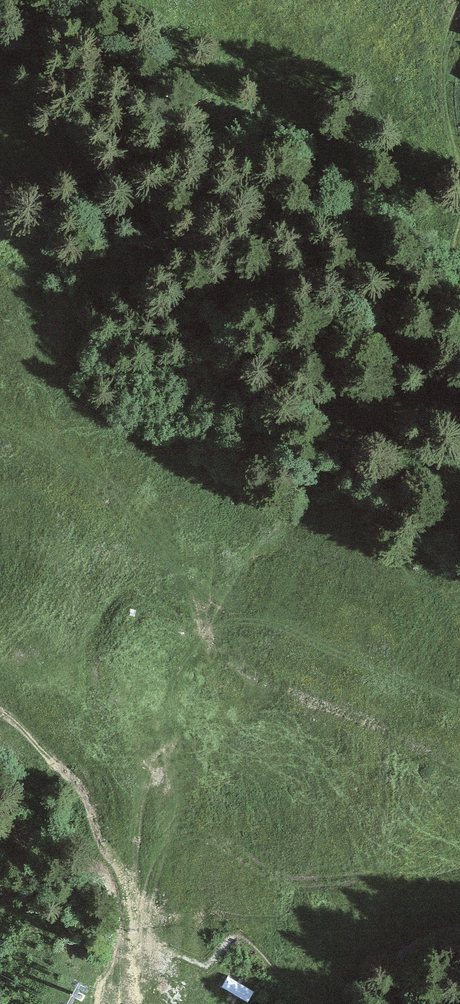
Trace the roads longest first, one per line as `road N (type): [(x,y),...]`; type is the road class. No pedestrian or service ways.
road 1 (track): [(132,1003),(139,823),(215,643)]
road 2 (track): [(215,643),(85,472),(0,420)]
road 3 (track): [(459,236),(442,275),(319,334)]
road 4 (track): [(459,0),(446,65),(459,151)]

